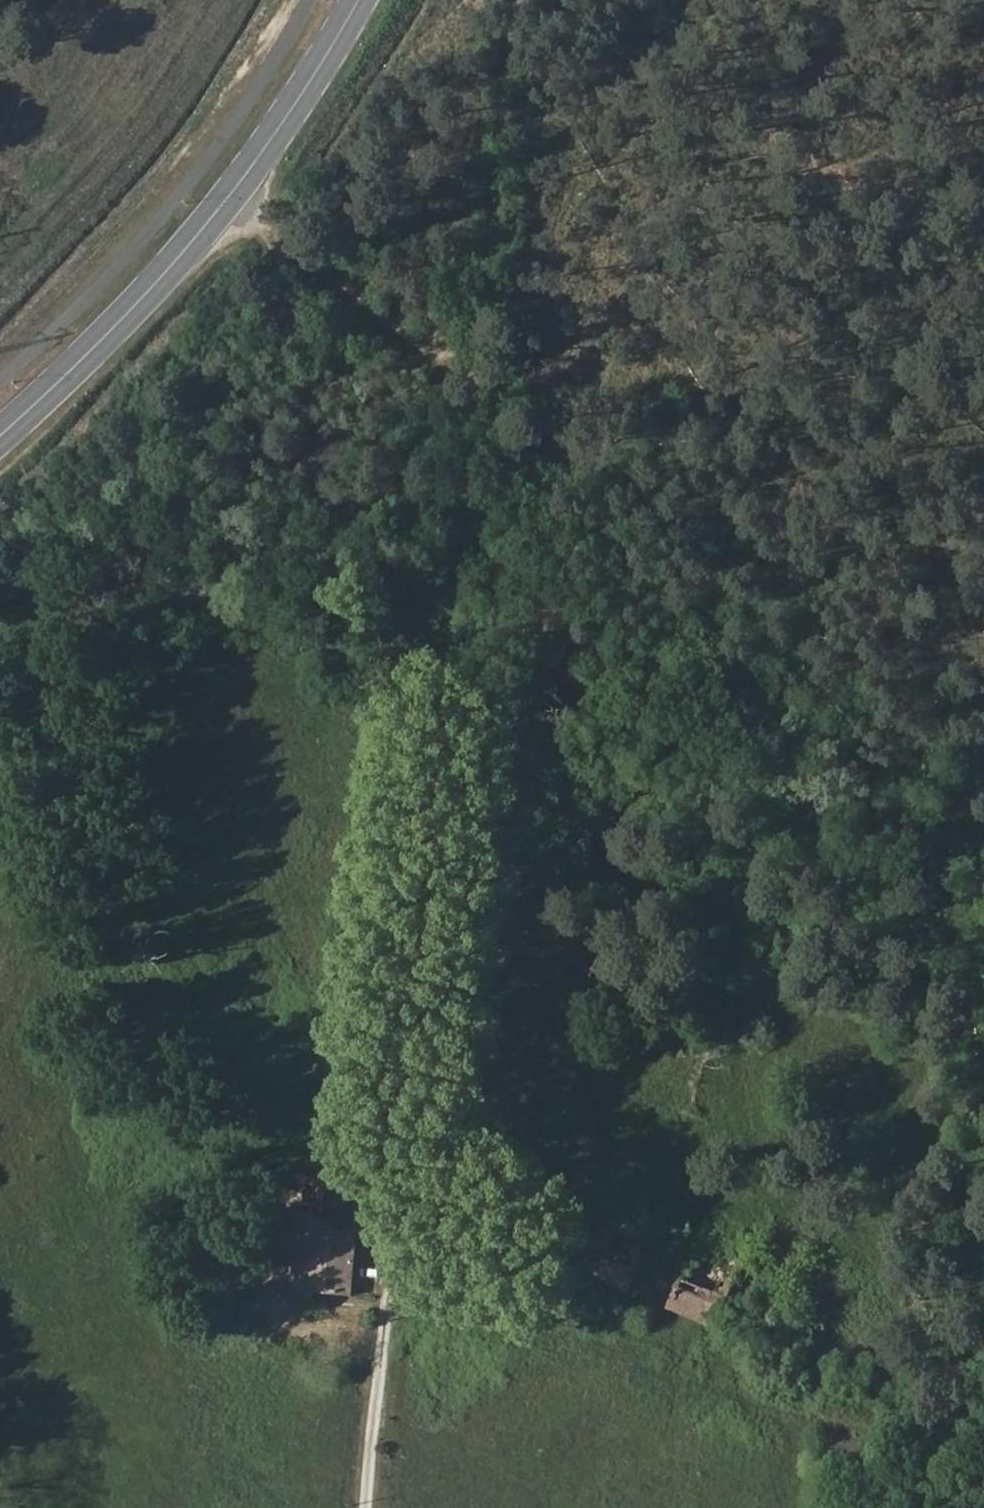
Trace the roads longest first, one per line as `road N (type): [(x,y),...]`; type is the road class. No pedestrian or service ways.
road 1 (track): [(479,376),(402,1255),(365,1507)]
road 2 (track): [(521,0),(479,376),(230,202)]
road 3 (secondary): [(0,441),(230,202),(363,0)]

